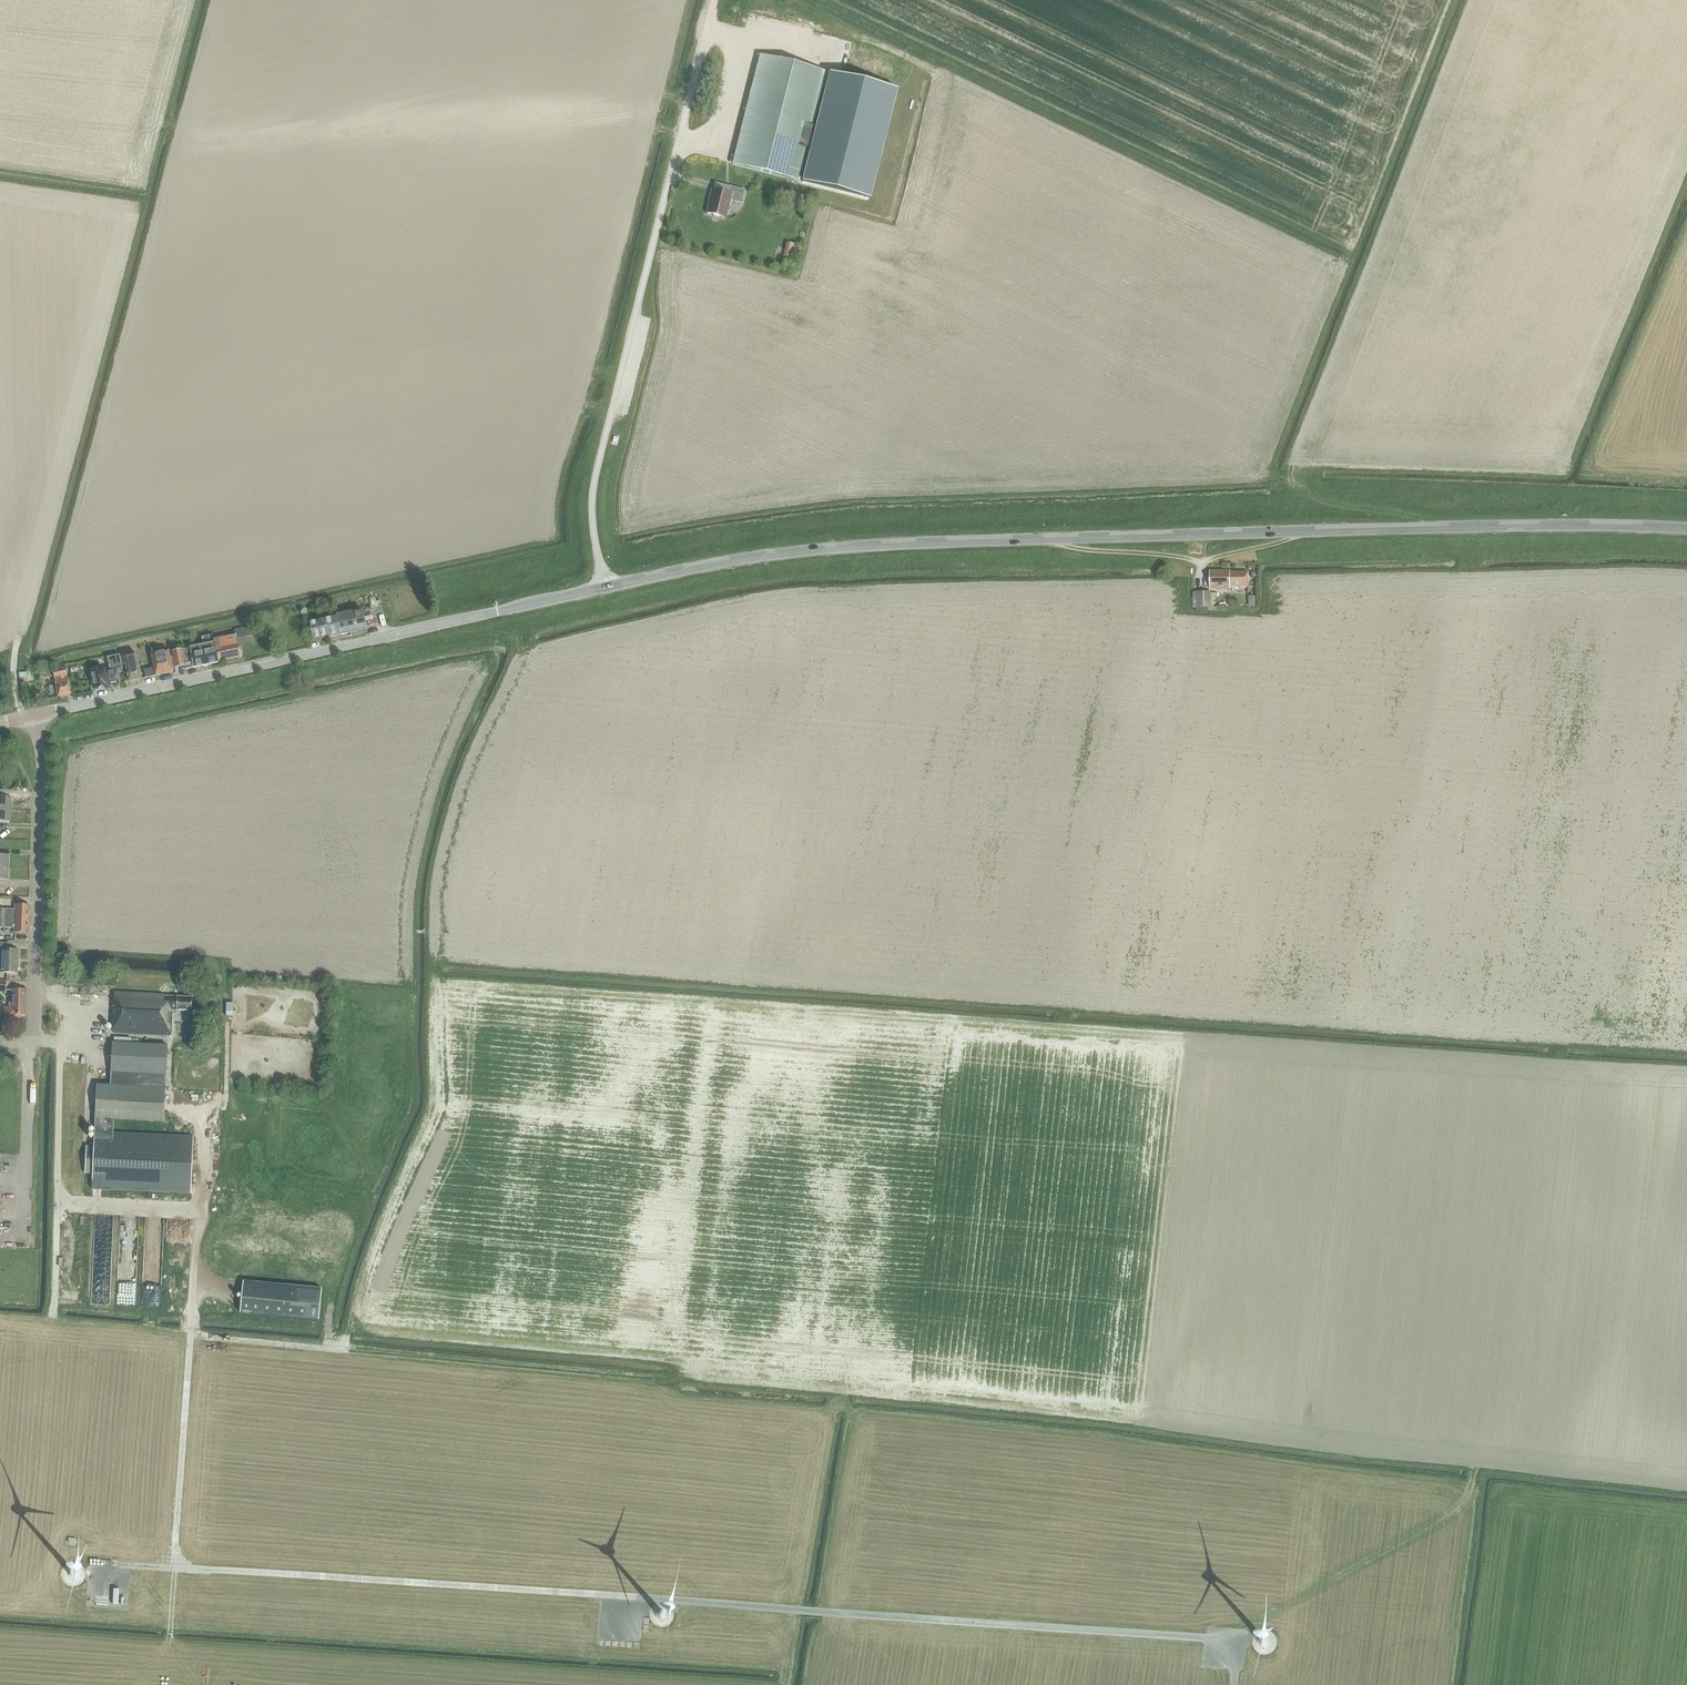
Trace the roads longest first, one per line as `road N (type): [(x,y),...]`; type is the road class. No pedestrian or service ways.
road 1 (tertiary): [(1686,529),(1317,531),(846,547),(605,588)]
road 2 (tertiary): [(35,715),(605,588)]
road 3 (track): [(196,1211),(169,1659)]
road 4 (unclassified): [(32,1046),(42,796),(35,715)]
road 5 (track): [(1055,539),(1204,561),(1297,531)]
road 6 (unclassified): [(25,1244),(32,1046)]

